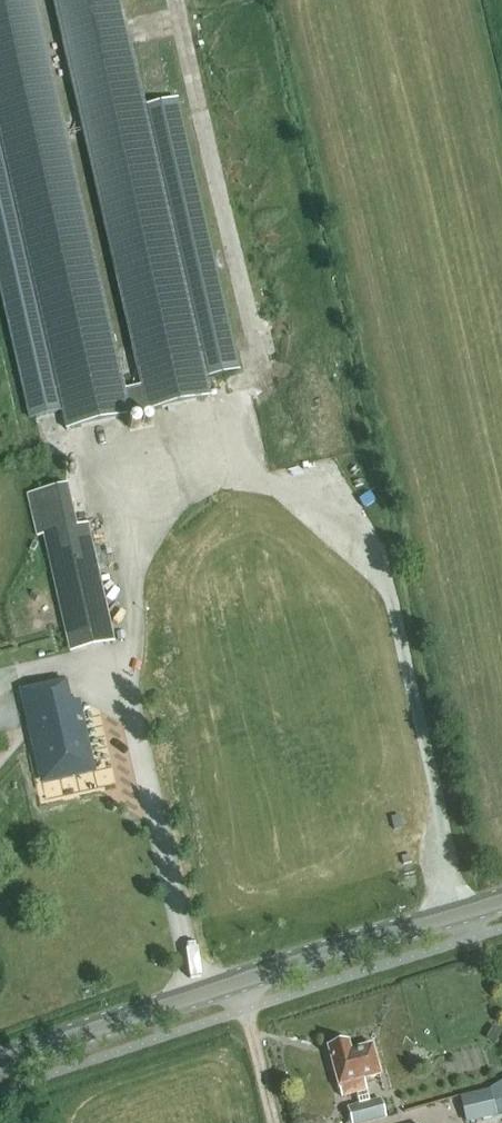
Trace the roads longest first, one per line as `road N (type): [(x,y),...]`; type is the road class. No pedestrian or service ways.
road 1 (tertiary): [(0,1068),(501,901)]
road 2 (track): [(273,1122),(242,983)]

